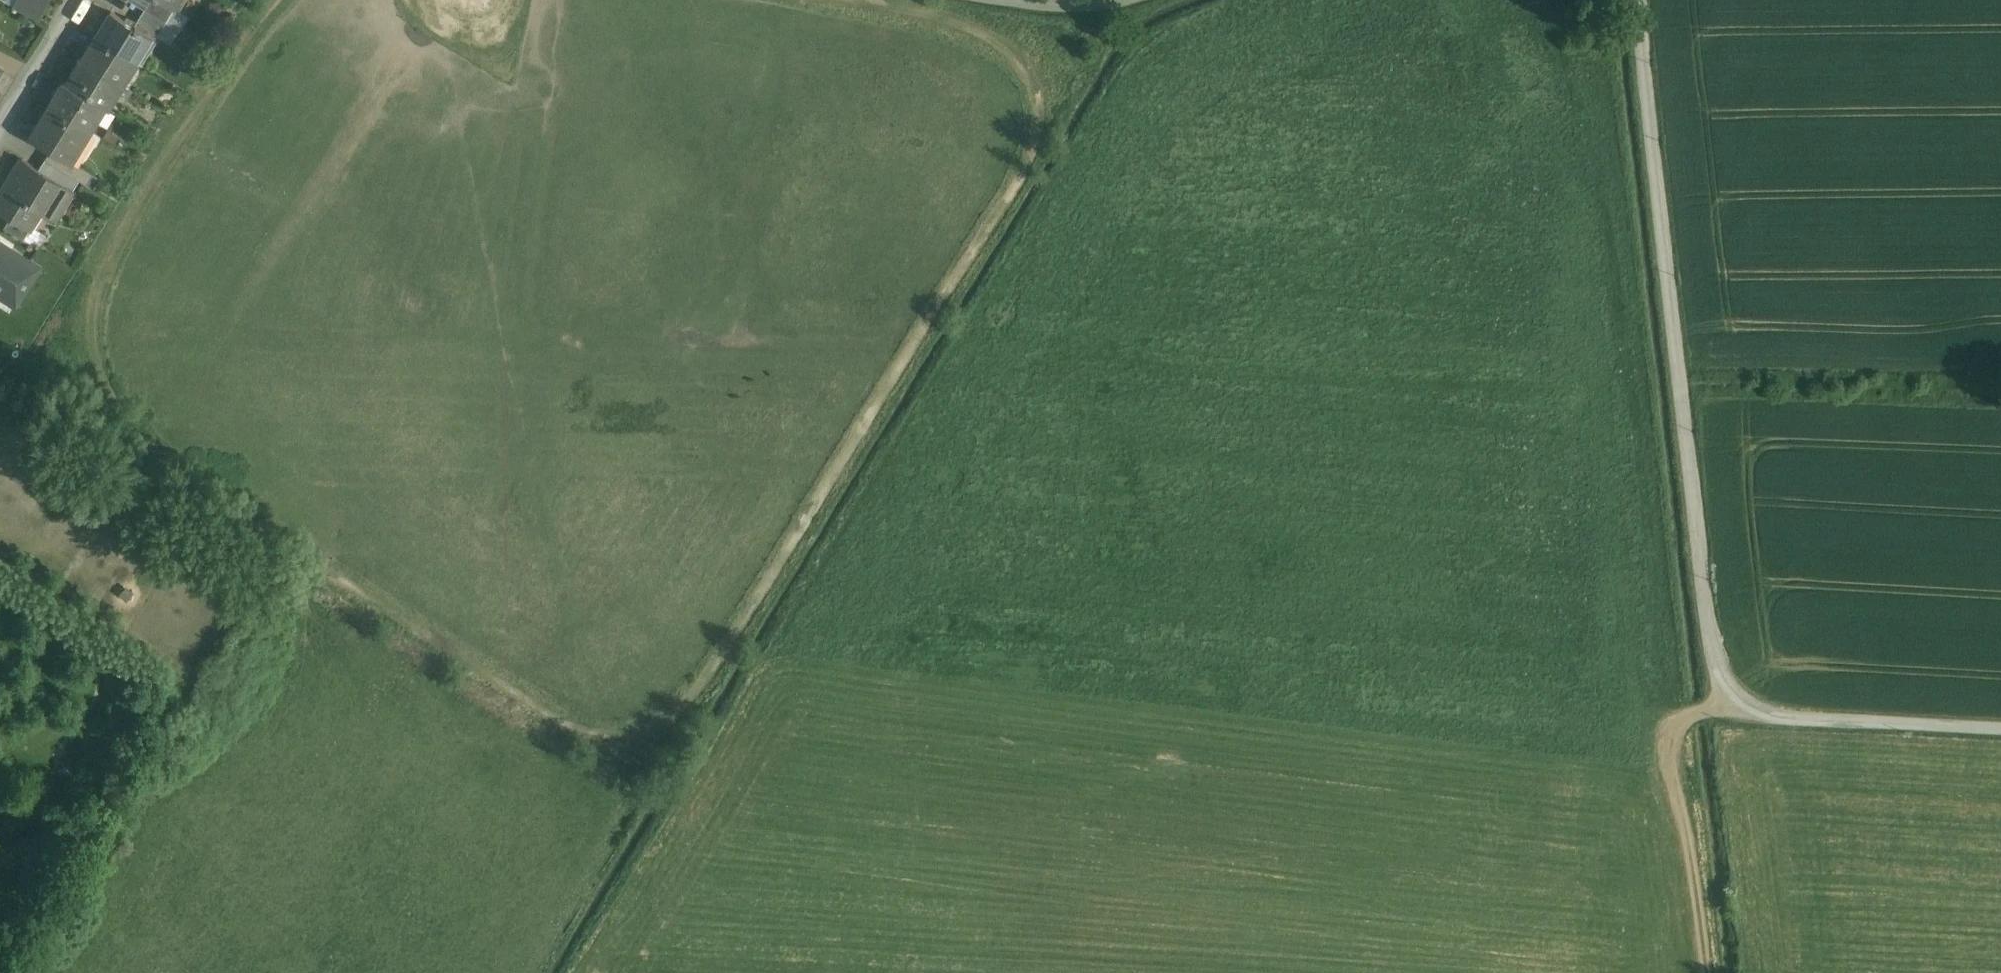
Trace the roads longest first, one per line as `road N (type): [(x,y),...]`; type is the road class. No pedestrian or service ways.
road 1 (unclassified): [(2000,728),(1762,714),(1733,703),(1723,685),(1706,611),(1639,0)]
road 2 (track): [(1705,972),(1693,865),(1663,760),(1670,726),(1733,703)]
road 3 (residential): [(0,127),(76,0)]

